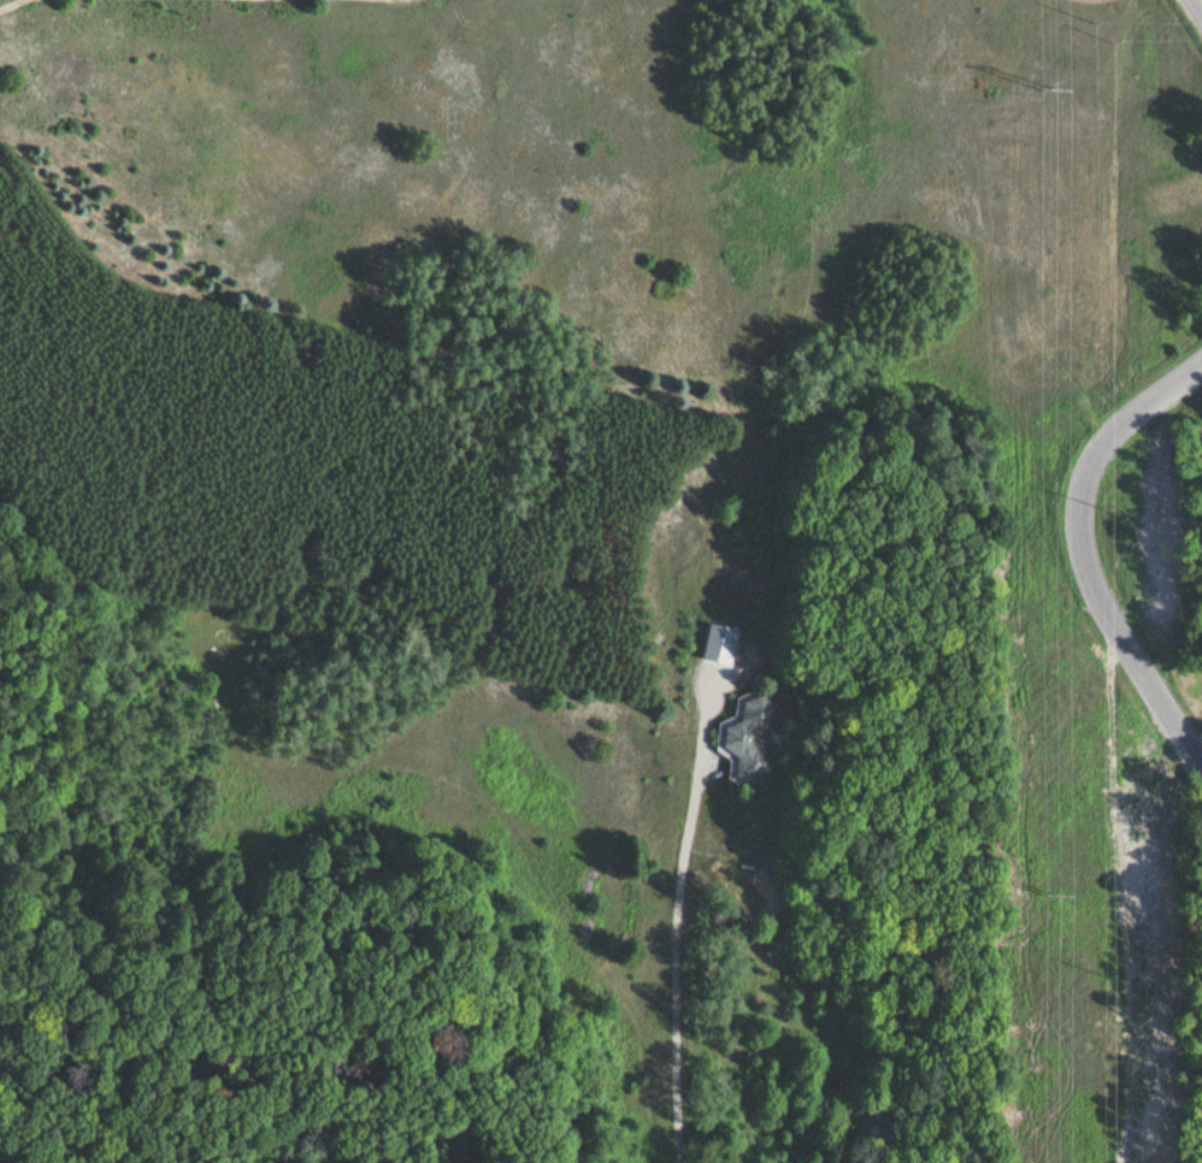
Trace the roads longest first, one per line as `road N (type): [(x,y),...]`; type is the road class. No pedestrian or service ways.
road 1 (residential): [(1201,759),(1096,594),(1078,519),(1082,492),(1110,437),(1201,357)]

